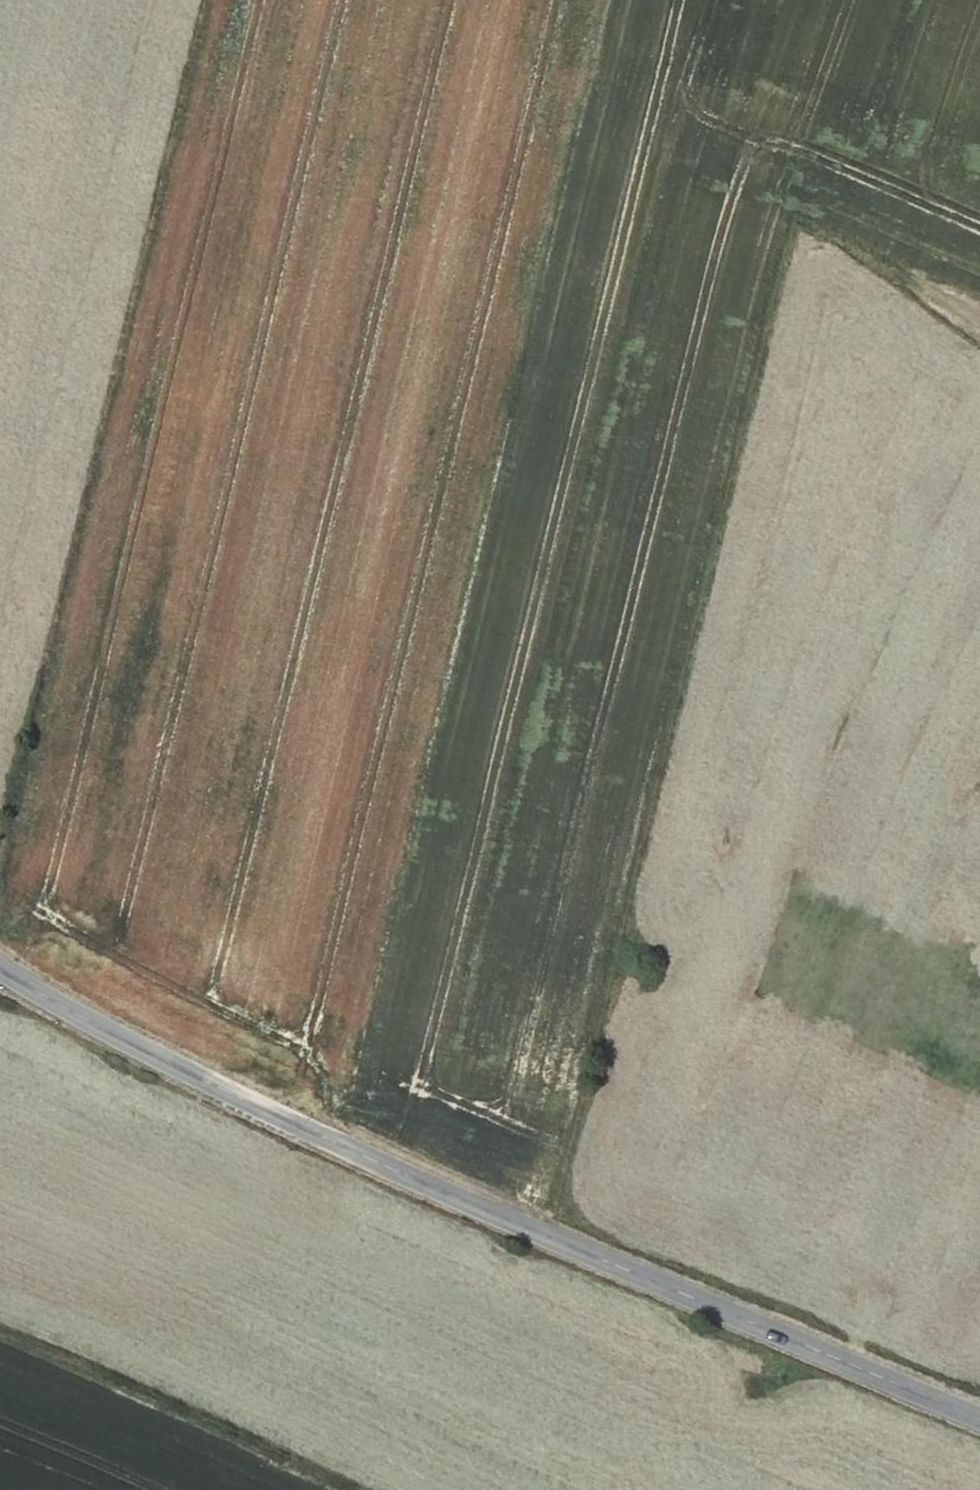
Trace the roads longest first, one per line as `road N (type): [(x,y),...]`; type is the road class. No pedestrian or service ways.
road 1 (tertiary): [(0,966),(57,1003),(304,1129),(979,1421)]

